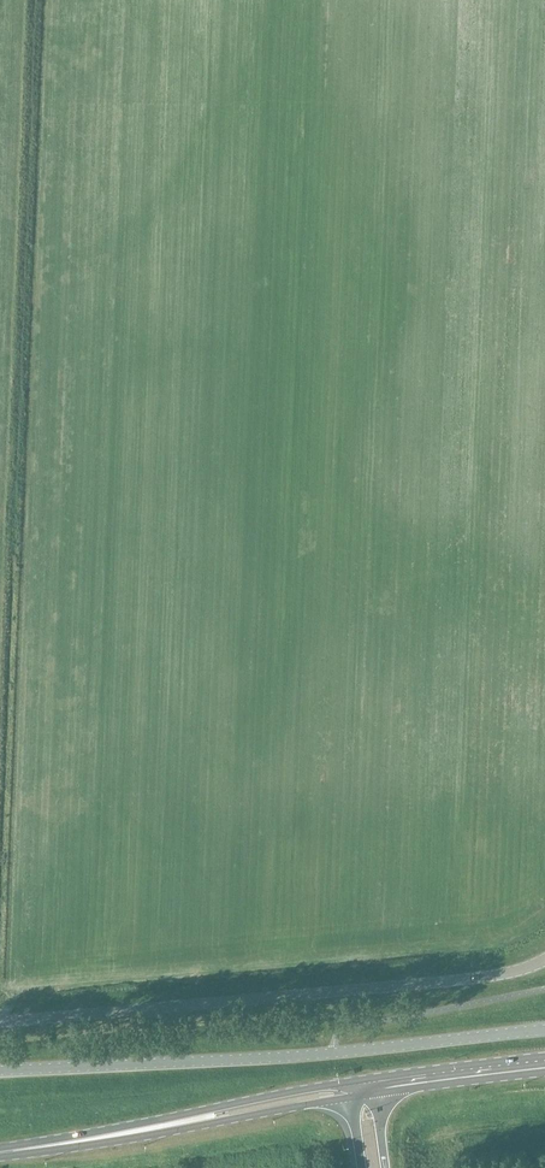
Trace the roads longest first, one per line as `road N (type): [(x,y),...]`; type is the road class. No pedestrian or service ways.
road 1 (unclassified): [(0,1021),(500,976),(544,961)]
road 2 (unclassified): [(0,1070),(278,1058),(544,1033)]
road 3 (primary): [(0,1152),(349,1089)]
road 4 (primary): [(374,1085),(544,1065)]

